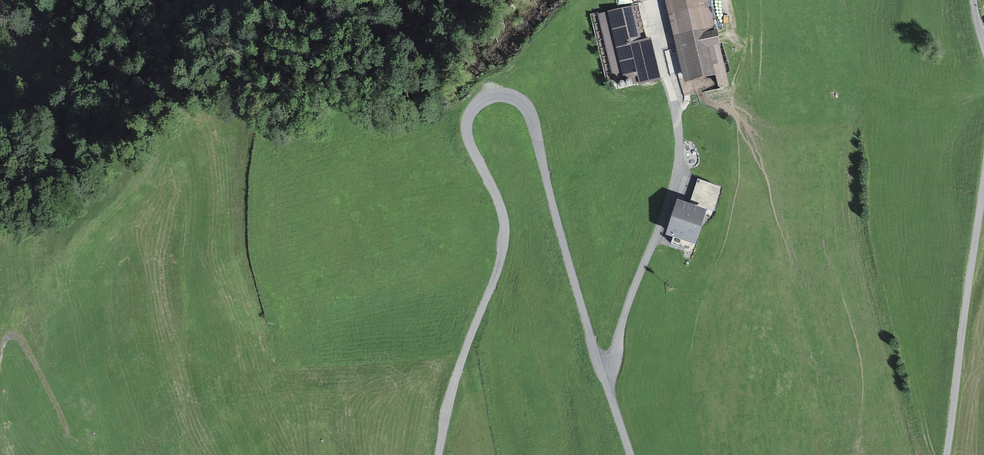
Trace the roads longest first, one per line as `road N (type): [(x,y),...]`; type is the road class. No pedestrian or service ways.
road 1 (unclassified): [(632,454),(591,347),(530,116),(519,101),(499,96),(480,102),(467,128),(505,236),(459,366),(439,454)]
road 2 (unclassified): [(983,189),(946,454)]
road 3 (track): [(0,359),(8,338),(21,340),(63,418),(98,454)]

